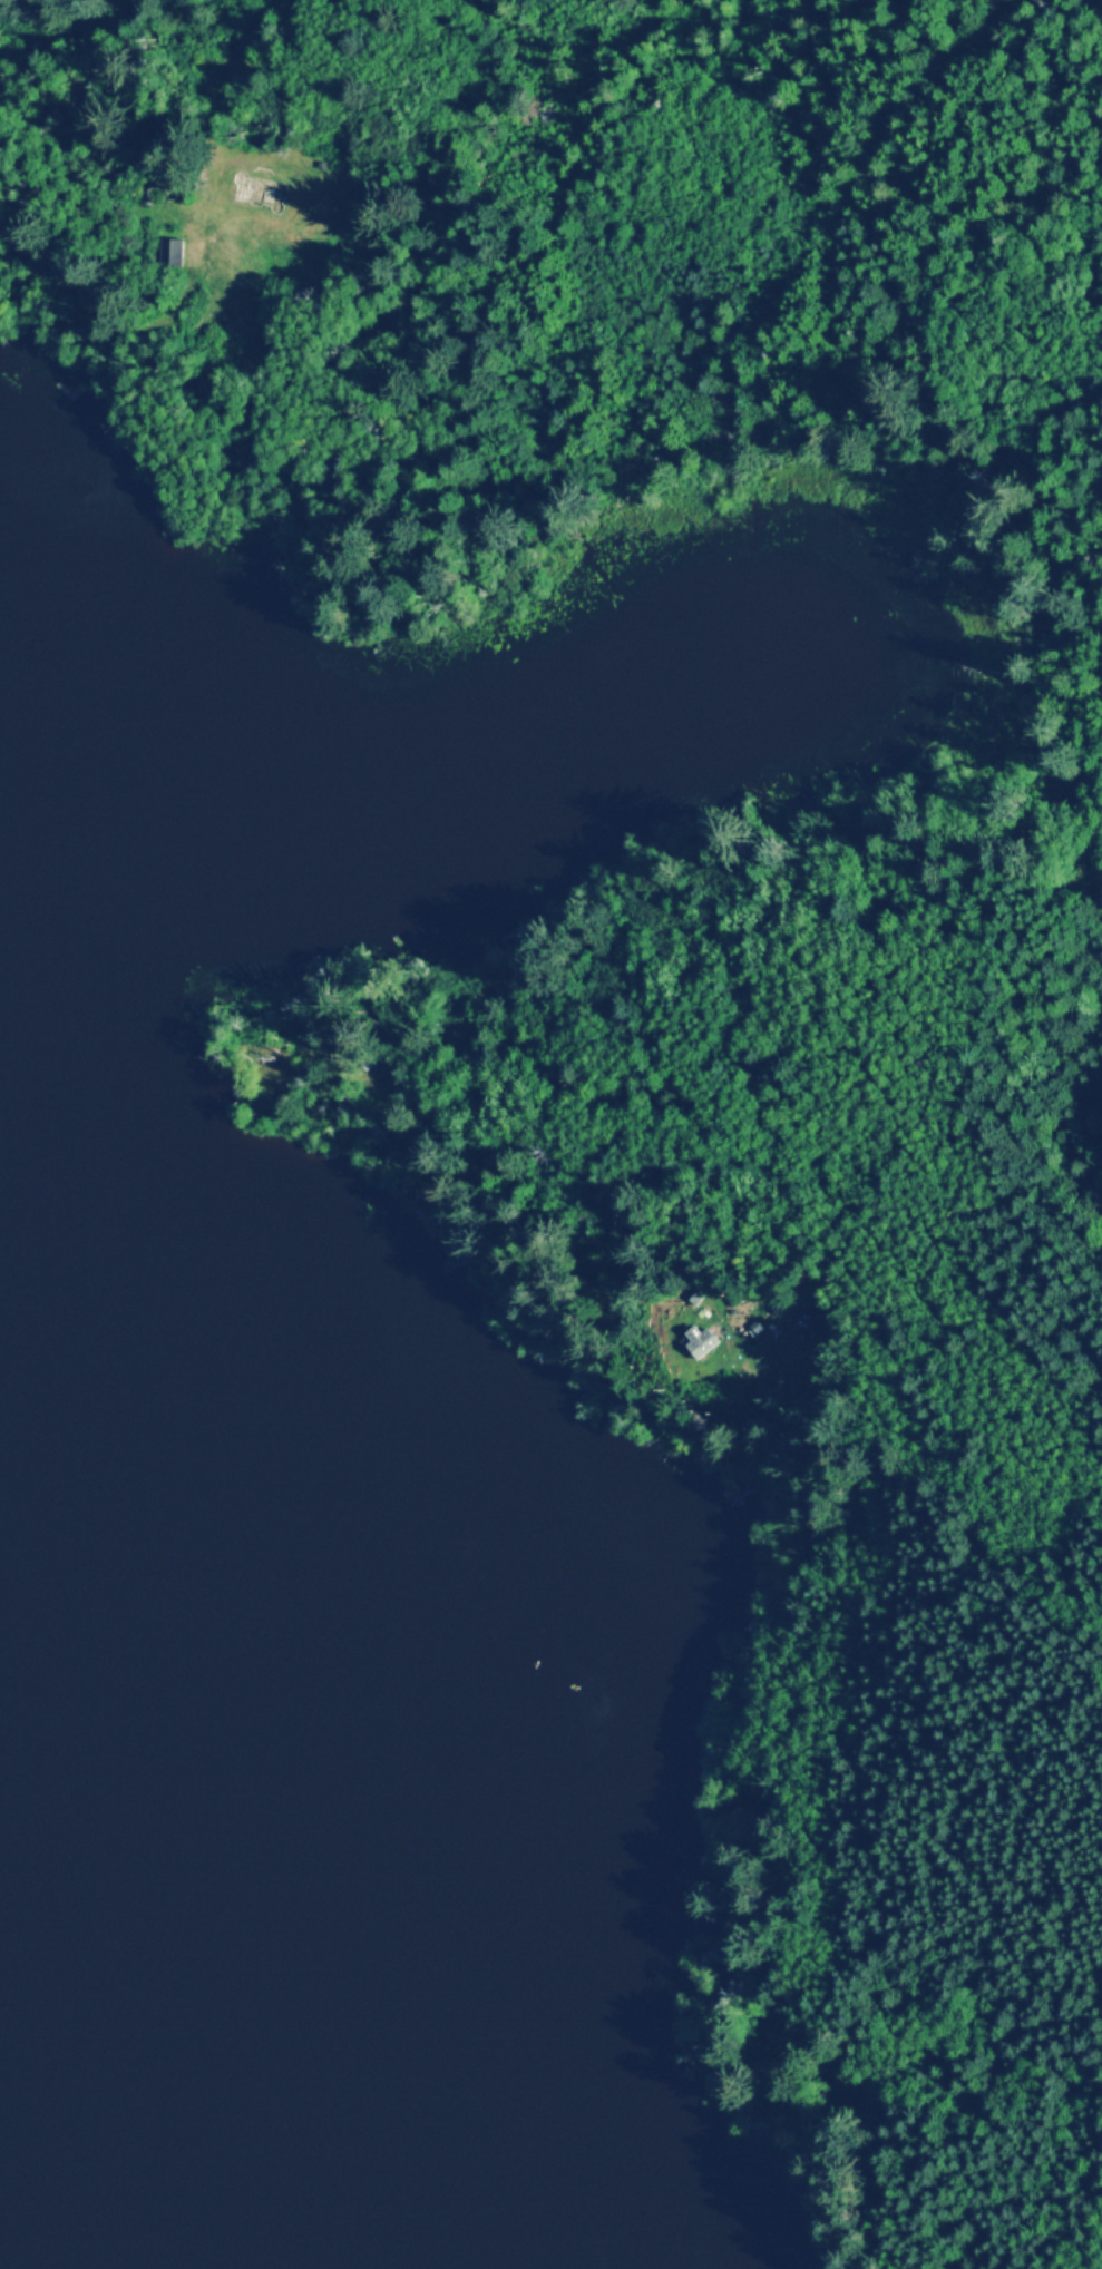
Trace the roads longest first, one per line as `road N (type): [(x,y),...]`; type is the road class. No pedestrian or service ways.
road 1 (track): [(365,1044),(588,1052),(938,1133),(986,1311),(1061,1435),(1101,1482)]
road 2 (track): [(232,117),(245,66),(303,0)]

